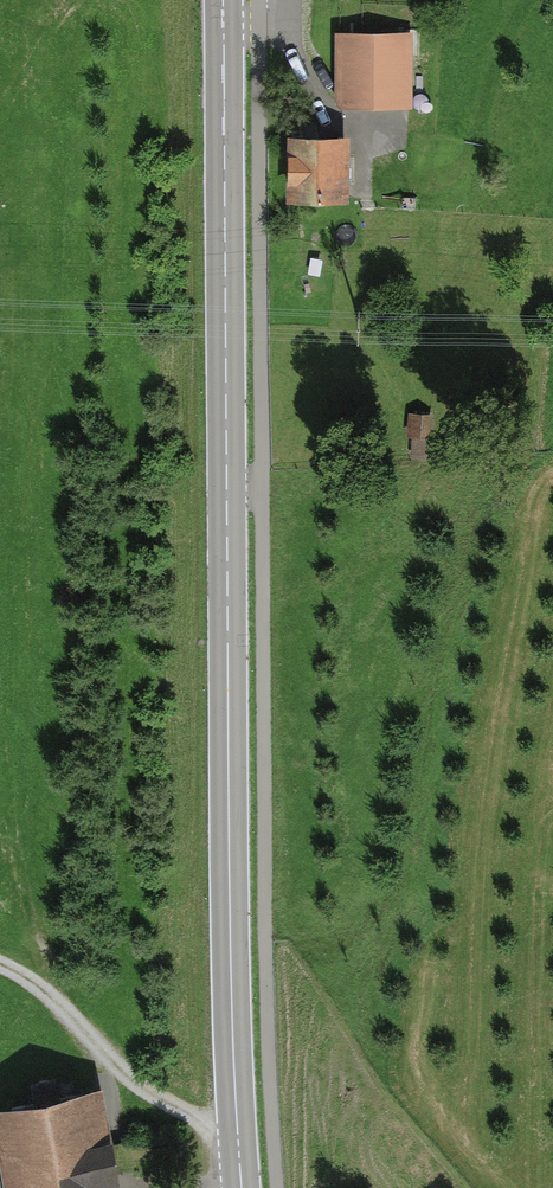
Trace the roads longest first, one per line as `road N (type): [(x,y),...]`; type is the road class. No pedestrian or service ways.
road 1 (secondary): [(242,1187),(230,830),(223,0)]
road 2 (track): [(0,962),(36,982),(128,1076),(187,1116),(239,1145),(275,1143)]
road 3 (track): [(368,197),(370,133),(341,119),(286,37),(260,22),(224,23)]

